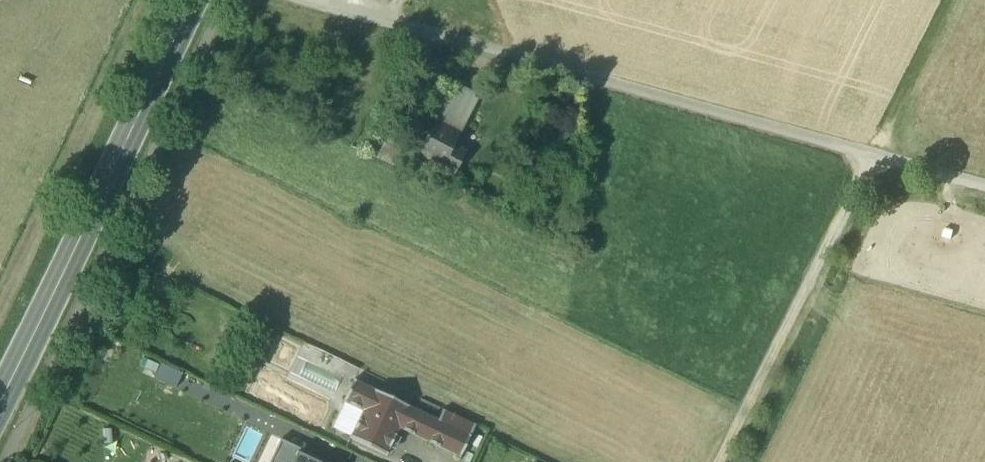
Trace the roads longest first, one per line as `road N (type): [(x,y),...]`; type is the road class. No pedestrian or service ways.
road 1 (track): [(719,461),(959,0)]
road 2 (track): [(984,195),(511,61)]
road 3 (primary): [(0,405),(196,0)]
road 4 (track): [(138,0),(0,293)]

